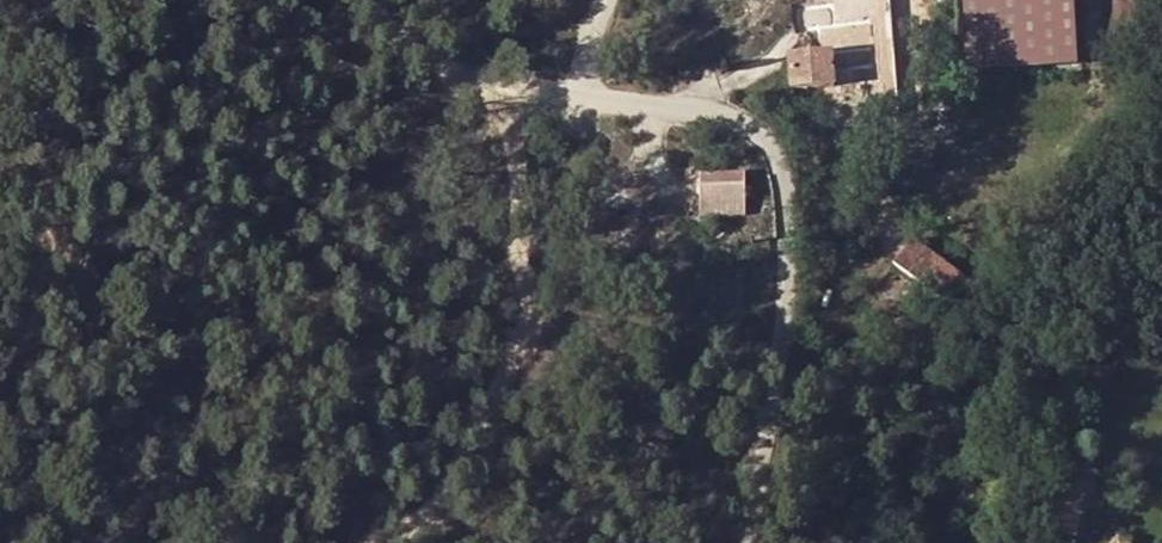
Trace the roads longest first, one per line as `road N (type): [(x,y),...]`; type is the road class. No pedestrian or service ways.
road 1 (unclassified): [(374,0),(448,67),(592,103),(742,123),(772,149),(783,182),(788,255),(784,346),(751,542)]
road 2 (track): [(373,542),(435,493),(521,327),(526,274),(513,88)]

